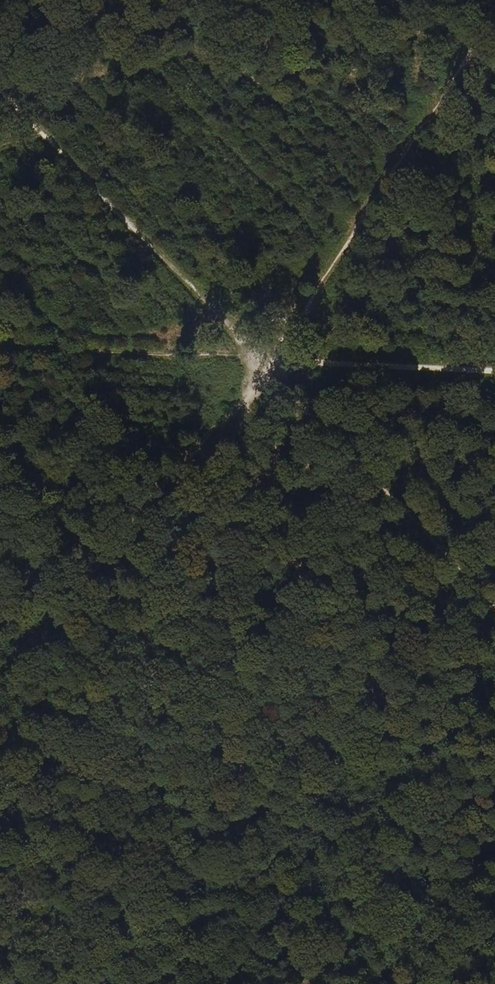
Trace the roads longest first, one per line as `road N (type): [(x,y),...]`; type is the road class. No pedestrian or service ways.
road 1 (track): [(492,0),(265,360)]
road 2 (track): [(0,670),(247,398),(265,360)]
road 3 (track): [(265,360),(494,601)]
road 4 (track): [(0,348),(265,360)]
road 5 (track): [(265,360),(494,372)]

